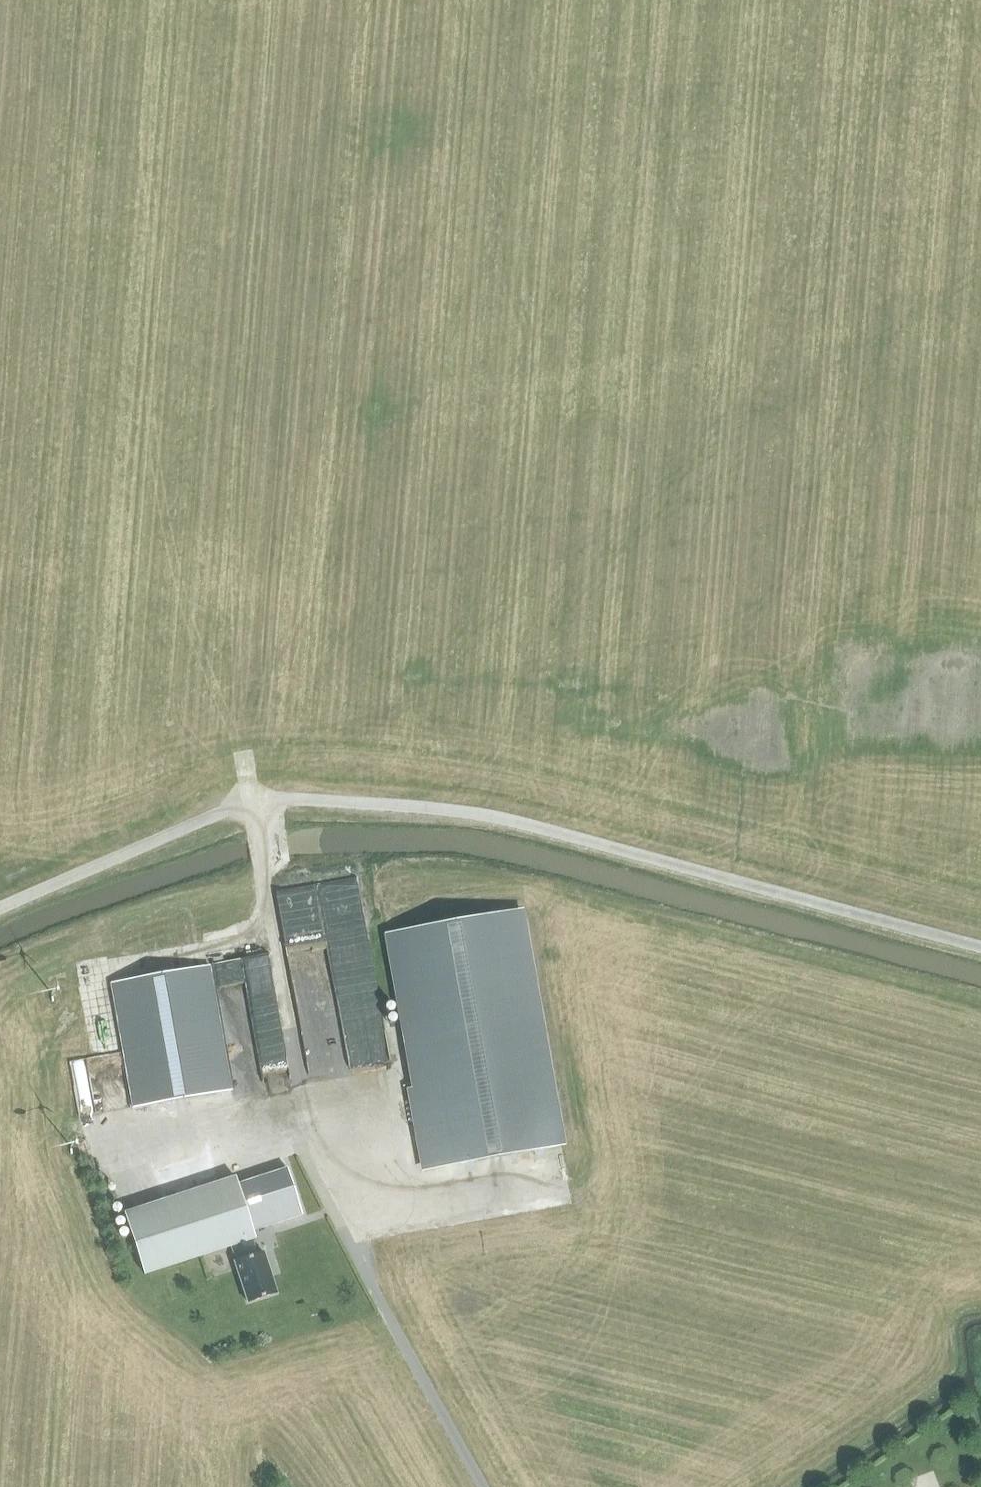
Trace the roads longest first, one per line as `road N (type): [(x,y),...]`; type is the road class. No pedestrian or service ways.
road 1 (track): [(980,943),(493,815),(275,799),(229,808),(0,906)]

